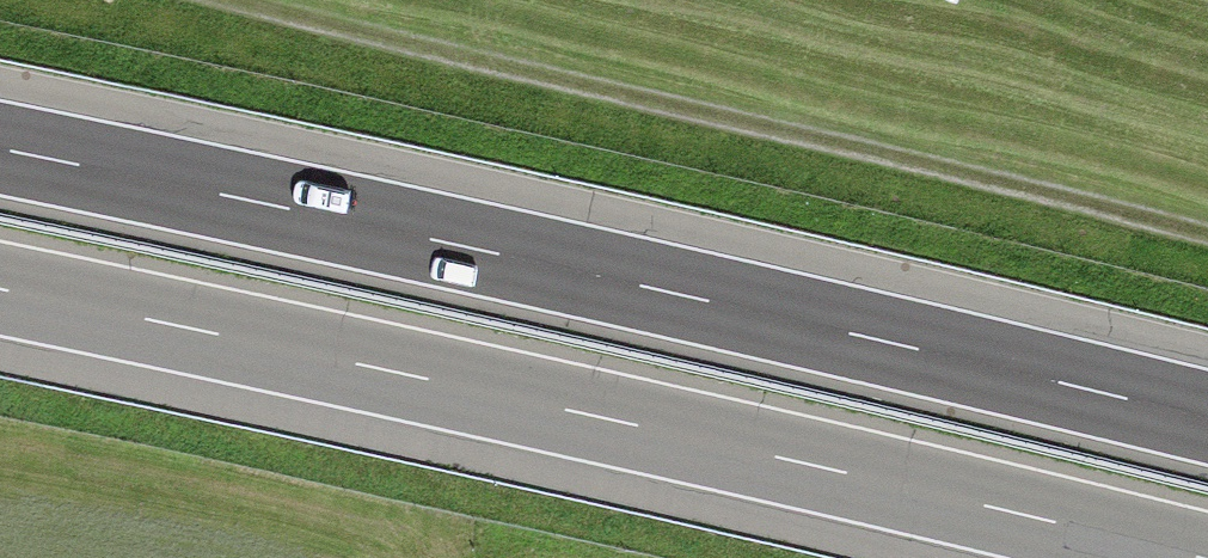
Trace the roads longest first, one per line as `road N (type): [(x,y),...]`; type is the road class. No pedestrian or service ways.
road 1 (motorway): [(1207,418),(626,281),(0,149)]
road 2 (motorway): [(0,292),(587,416),(1193,557)]
road 3 (track): [(1207,240),(690,108),(212,0)]

